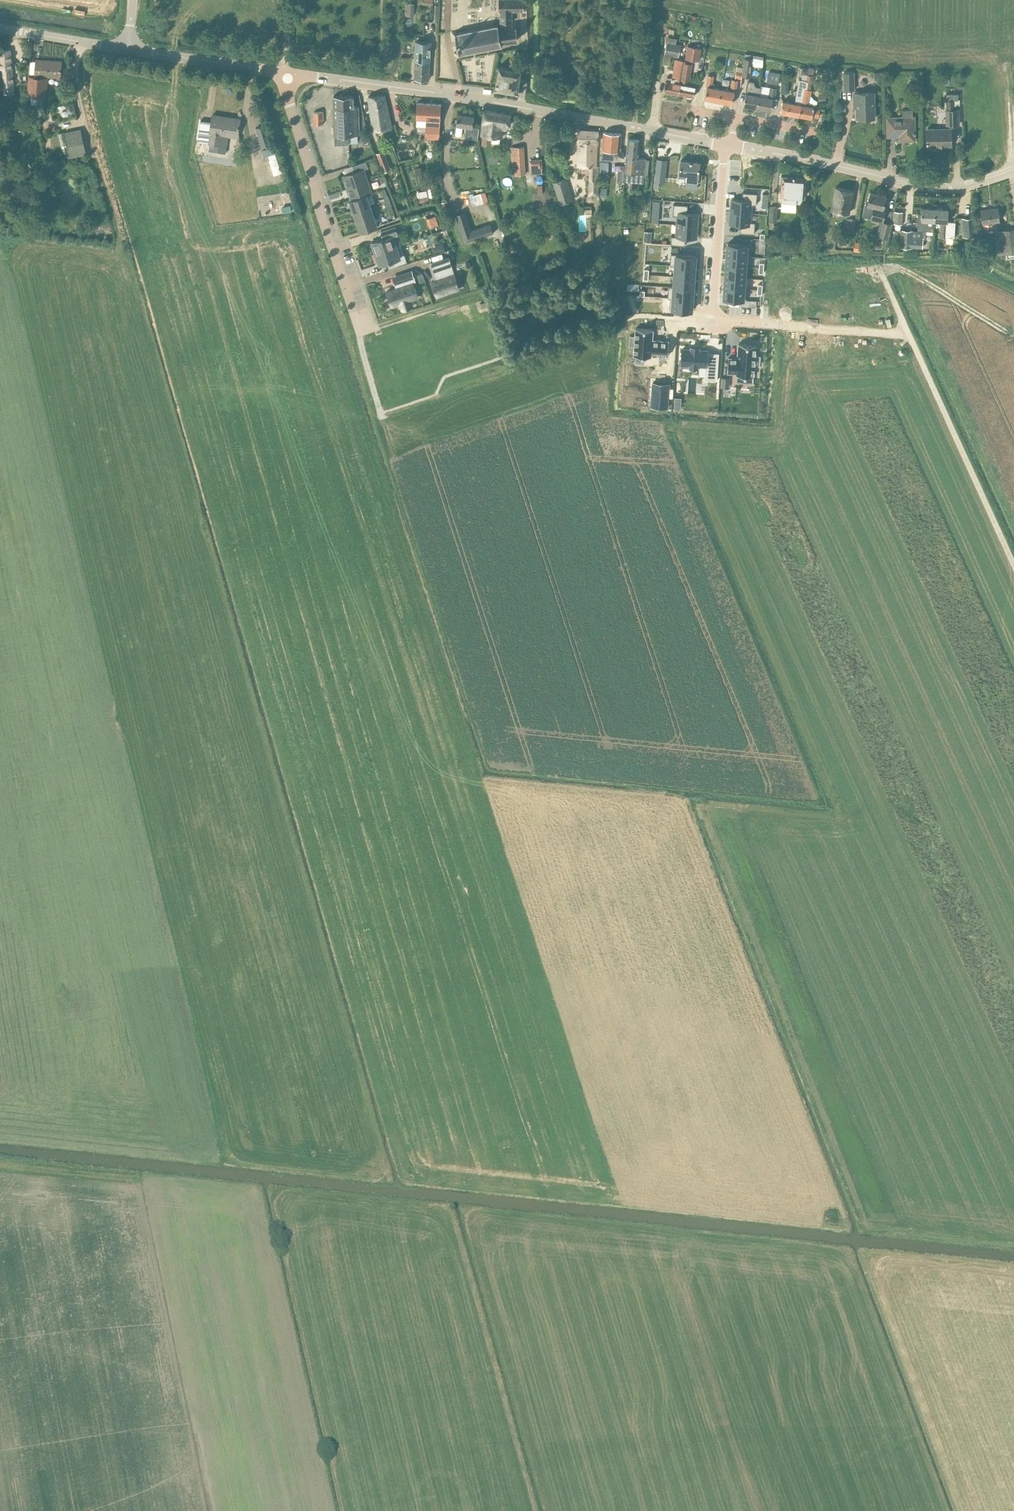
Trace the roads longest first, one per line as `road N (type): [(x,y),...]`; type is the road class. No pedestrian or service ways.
road 1 (tertiary): [(284,73),(723,145)]
road 2 (tertiary): [(731,146),(917,187),(967,185),(1013,169)]
road 3 (residential): [(284,73),(362,332)]
road 4 (unclassified): [(119,241),(89,127),(82,43)]
road 5 (residential): [(712,316),(723,145)]
road 6 (tertiary): [(130,49),(284,73)]

